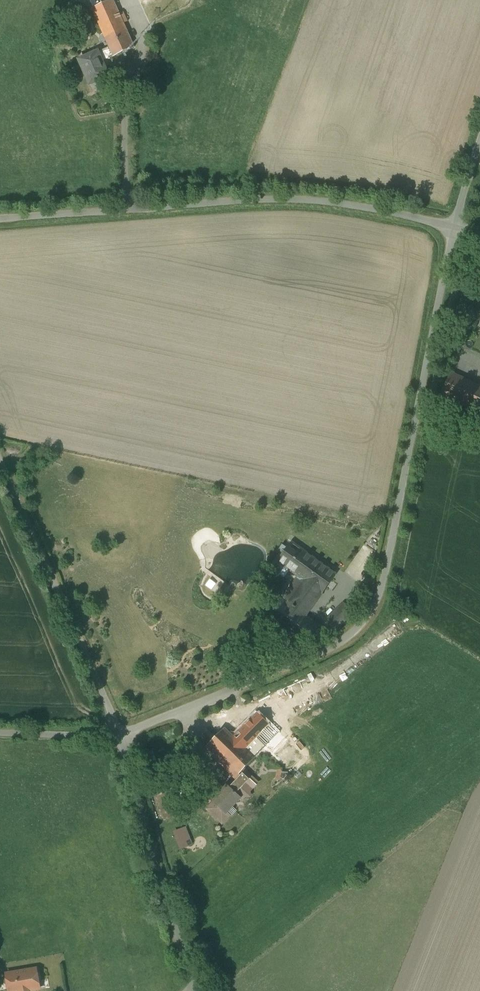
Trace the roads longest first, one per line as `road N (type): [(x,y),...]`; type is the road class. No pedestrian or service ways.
road 1 (unclassified): [(123,729),(335,643),(371,612),(386,572),(458,224)]
road 2 (unclassified): [(458,224),(371,203),(263,194),(0,213)]
road 3 (unclassified): [(0,444),(123,729)]
road 4 (unclassified): [(123,729),(204,990)]
road 5 (unclassified): [(0,726),(123,729)]

